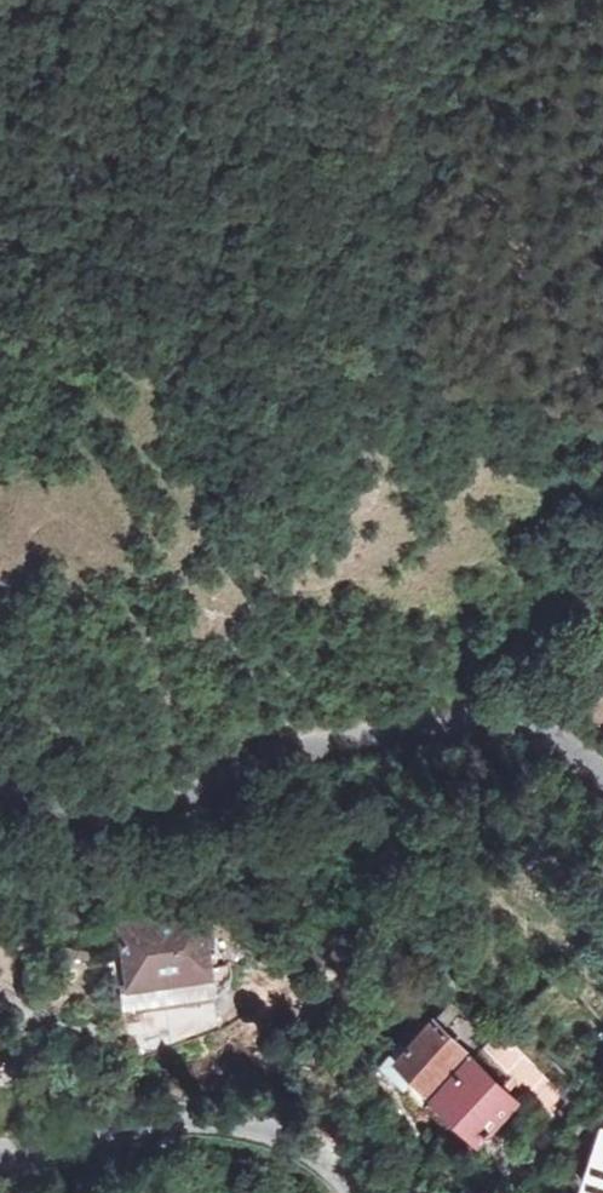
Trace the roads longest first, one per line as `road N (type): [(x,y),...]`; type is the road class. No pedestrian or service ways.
road 1 (residential): [(0,790),(103,804),(419,726),(502,721),(602,776)]
road 2 (unclassified): [(0,1156),(177,1111),(248,1116),(302,1138),(338,1165),(358,1192)]

